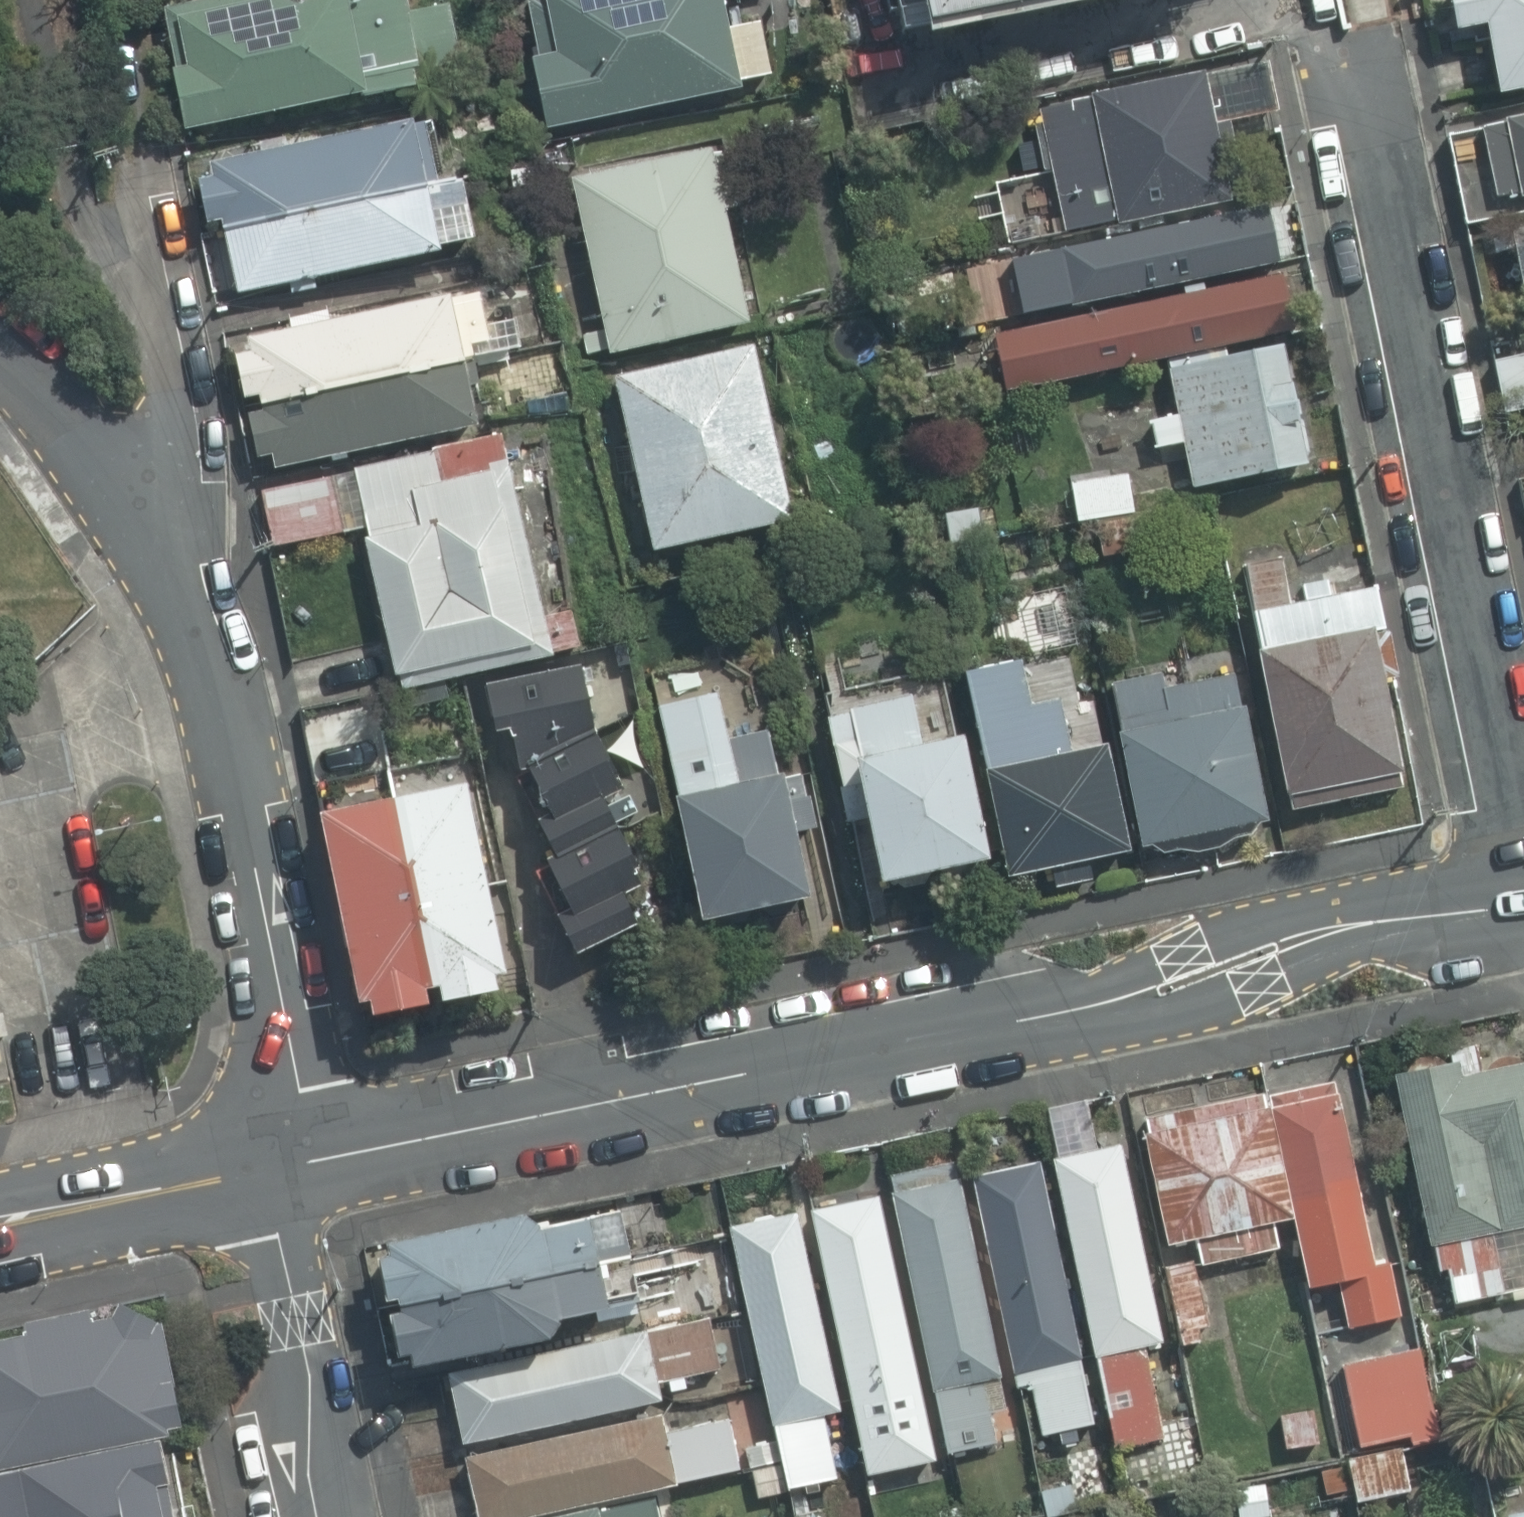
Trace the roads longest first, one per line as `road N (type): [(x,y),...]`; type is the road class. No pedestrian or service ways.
road 1 (tertiary): [(281,1162),(1130,993),(1348,924),(1523,901)]
road 2 (residential): [(281,1162),(289,1090),(236,797),(155,549),(184,467),(149,294),(88,190)]
road 3 (residential): [(1365,74),(1523,899)]
road 4 (residential): [(335,1516),(283,1236),(281,1162)]
road 5 (tertiary): [(0,1219),(281,1162)]
road 6 (track): [(44,0),(88,190)]

